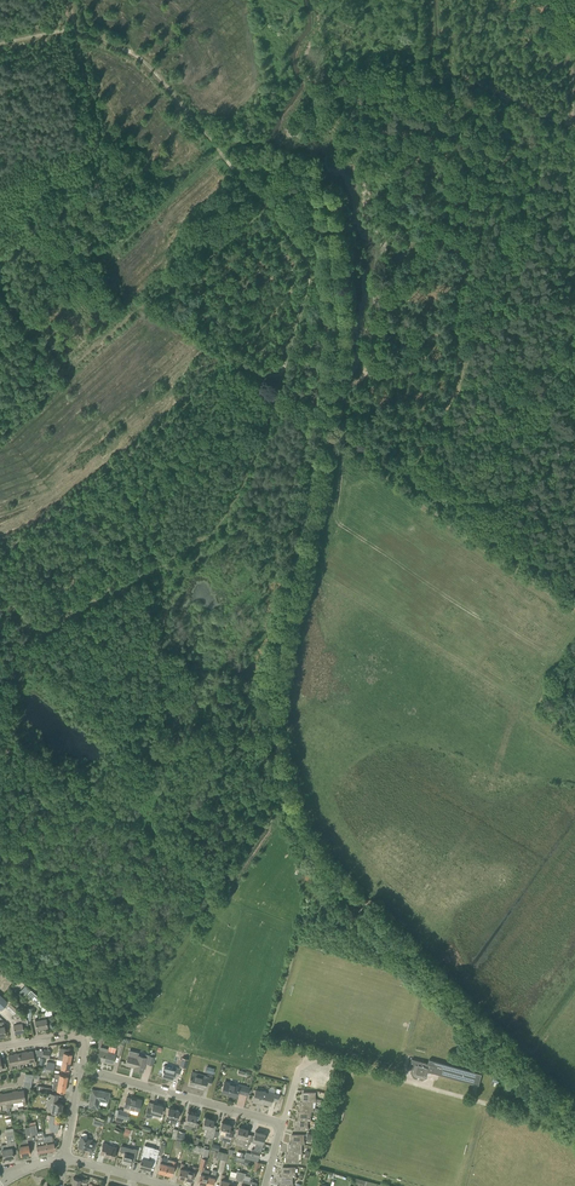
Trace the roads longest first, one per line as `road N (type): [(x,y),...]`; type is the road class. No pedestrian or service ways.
road 1 (track): [(76,28),(142,56),(304,256),(278,387)]
road 2 (track): [(287,393),(224,519),(37,630)]
road 3 (track): [(266,208),(0,436)]
road 4 (track): [(236,362),(83,492),(0,550)]
road 5 (track): [(485,201),(452,298),(468,359),(411,471)]
road 6 (track): [(0,193),(35,169),(85,160),(92,151),(97,120),(76,28)]
road 7 (residential): [(282,1123),(79,1068)]
road 8 (track): [(574,583),(411,471)]
road 9 (track): [(128,729),(47,656),(37,630)]

